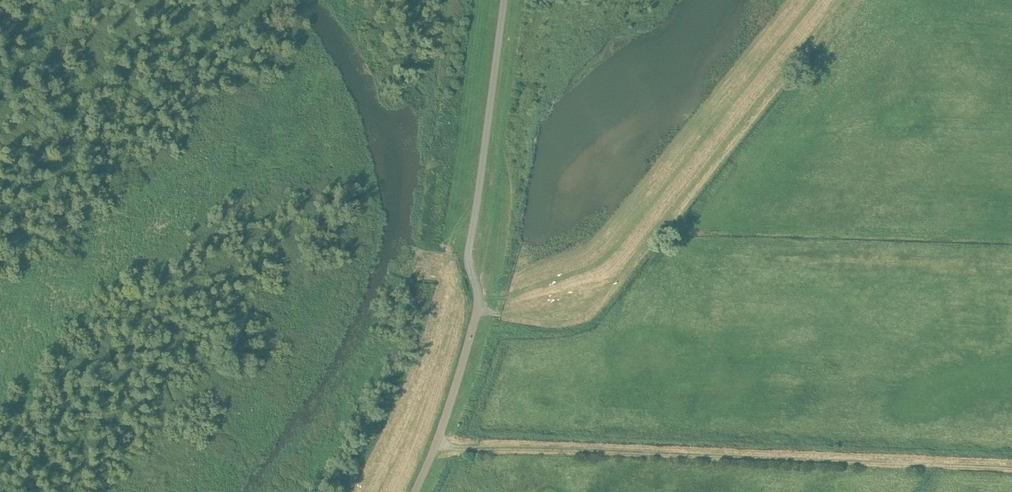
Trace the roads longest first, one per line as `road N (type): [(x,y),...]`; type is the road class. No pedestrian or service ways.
road 1 (track): [(1011,466),(437,442)]
road 2 (track): [(477,310),(552,323),(573,322),(596,305),(836,0)]
road 3 (unclassified): [(504,0),(468,254),(478,293)]
road 4 (unclassified): [(414,491),(445,419),(478,293)]

